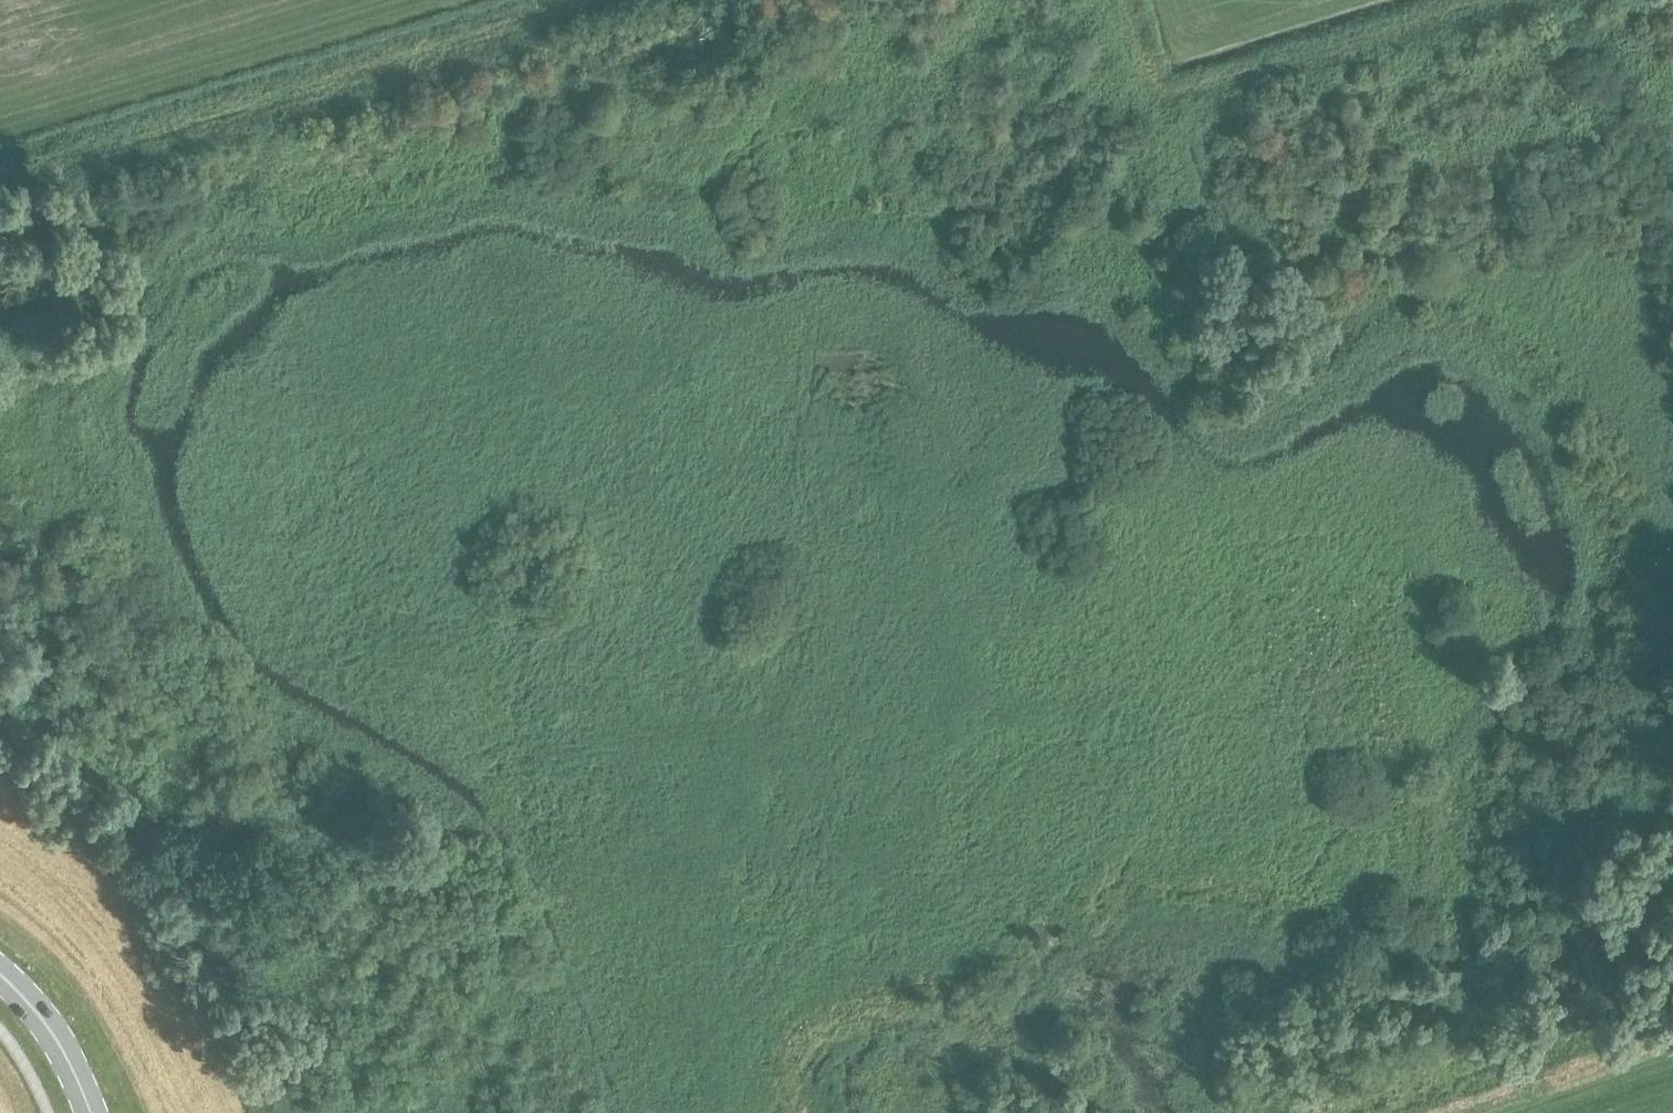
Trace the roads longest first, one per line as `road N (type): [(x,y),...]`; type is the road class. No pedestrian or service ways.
road 1 (primary): [(0,973),(52,1026),(92,1112)]

